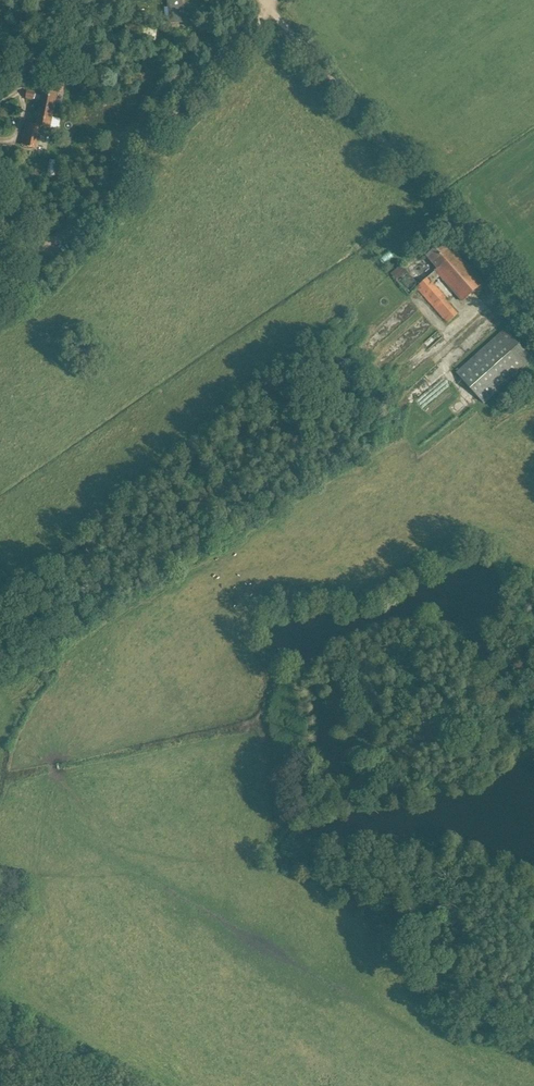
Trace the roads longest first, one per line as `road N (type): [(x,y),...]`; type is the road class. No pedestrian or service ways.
road 1 (track): [(269,12),(533,311)]
road 2 (residential): [(0,276),(80,220),(269,12)]

